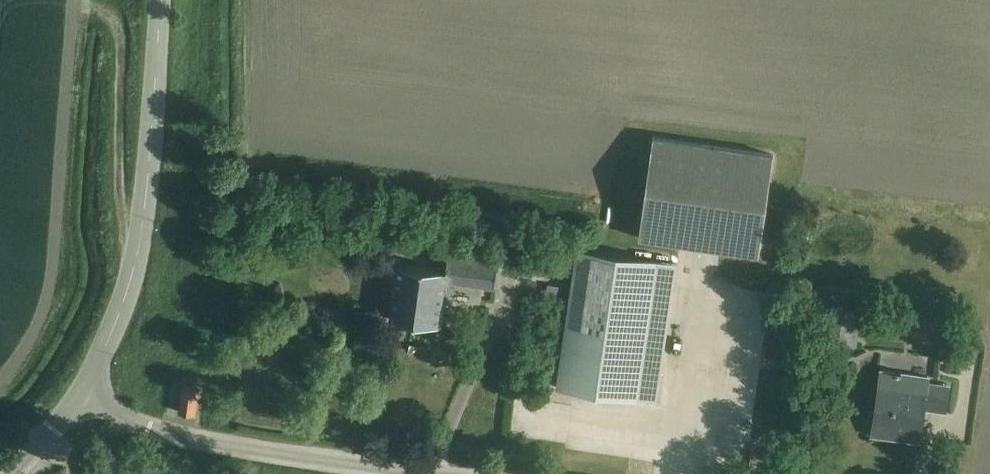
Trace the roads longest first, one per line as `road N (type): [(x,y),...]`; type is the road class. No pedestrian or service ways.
road 1 (tertiary): [(82,393),(129,296),(146,193),(160,0)]
road 2 (unclassified): [(407,473),(184,439),(113,414),(82,393)]

